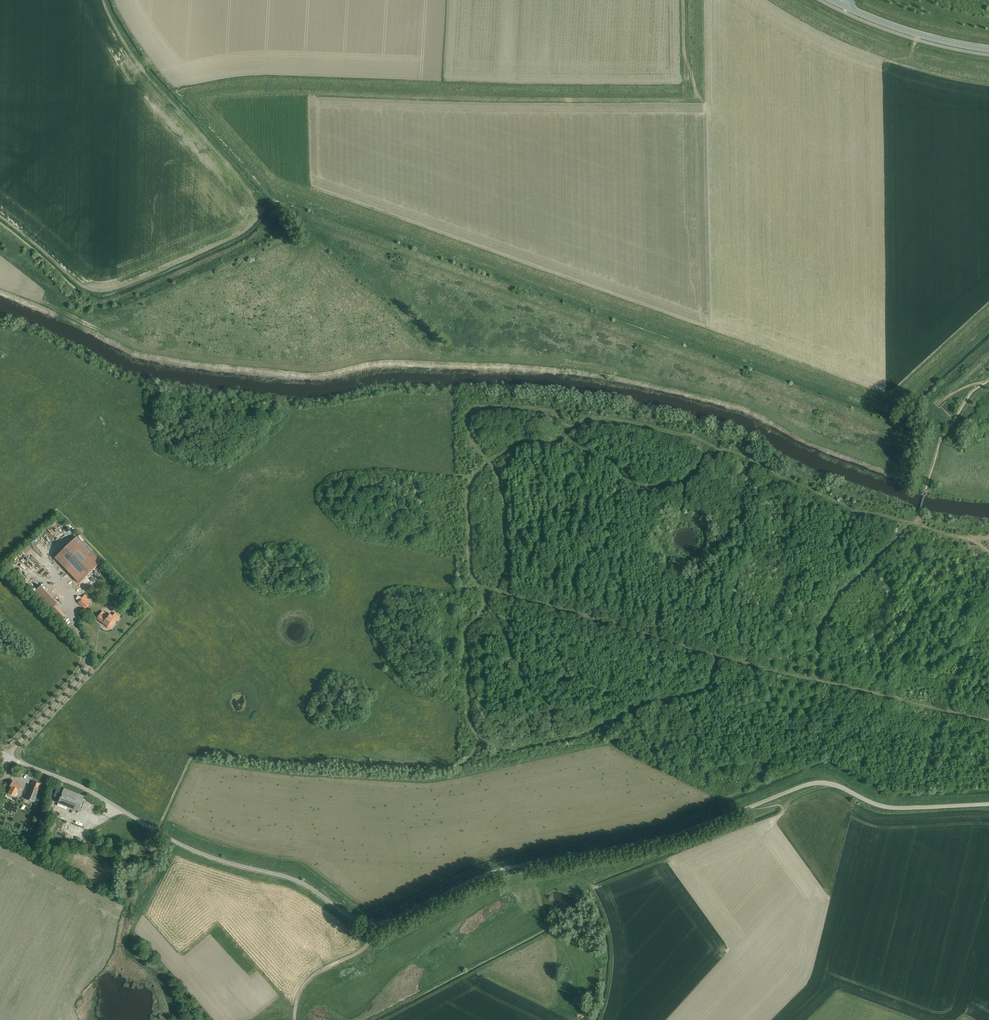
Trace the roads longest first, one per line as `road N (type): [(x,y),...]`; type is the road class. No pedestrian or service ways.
road 1 (unclassified): [(988,804),(887,807),(813,783),(675,835),(487,874),(377,924),(291,879),(201,854),(85,788),(5,757)]
road 2 (secondary): [(832,0),(915,33),(988,49)]
road 3 (track): [(296,1019),(306,983),(365,948),(377,924)]

